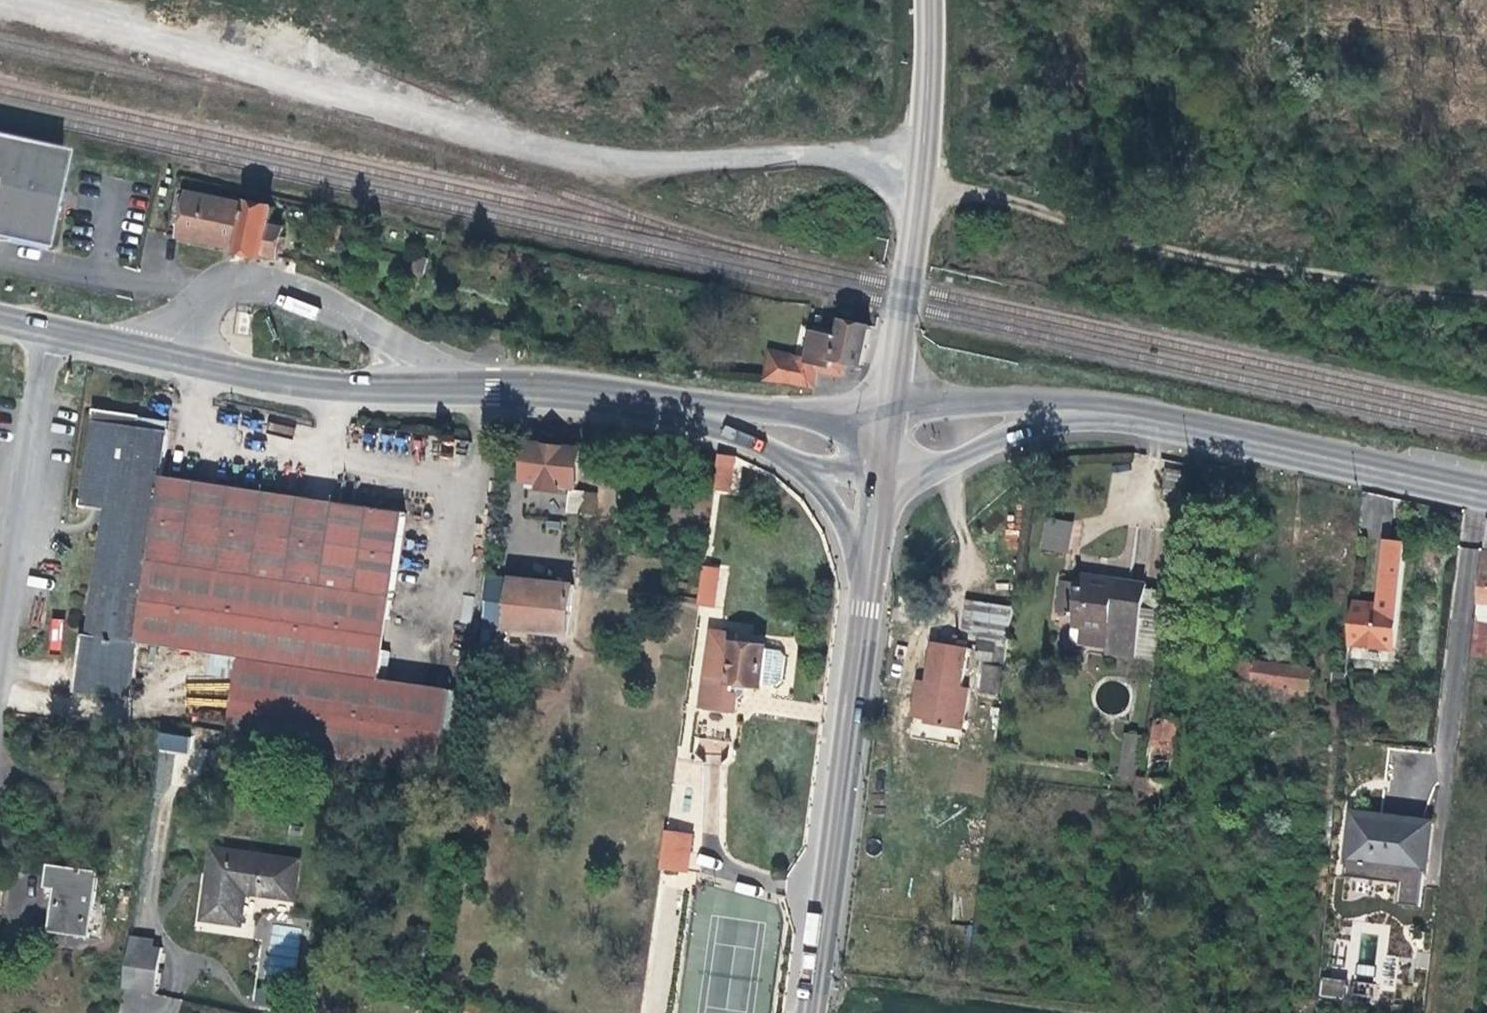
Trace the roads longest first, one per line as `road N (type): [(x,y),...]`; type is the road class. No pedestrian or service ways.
road 1 (track): [(922,155),(665,163),(563,154),(176,20),(90,0)]
road 2 (track): [(1486,292),(1278,270),(1000,196),(917,186)]
road 3 (tertiary): [(812,1012),(880,494)]
road 4 (tertiary): [(892,403),(922,155),(929,0)]
road 5 (unclassified): [(486,386),(286,283),(260,278),(215,291),(164,355)]
road 6 (unclassified): [(1486,492),(1118,413)]
road 7 (tertiary): [(486,386),(332,385),(164,355)]
road 8 (unclassified): [(0,644),(48,328)]
road 9 (unclassified): [(880,494),(1020,433),(1118,413)]
road 10 (unclassified): [(1118,413),(1033,400),(892,403)]
road 11 (tertiary): [(688,410),(821,479),(880,494)]
road 12 (tertiary): [(892,403),(688,410)]
road 13 (tertiary): [(688,410),(574,390),(486,386)]

